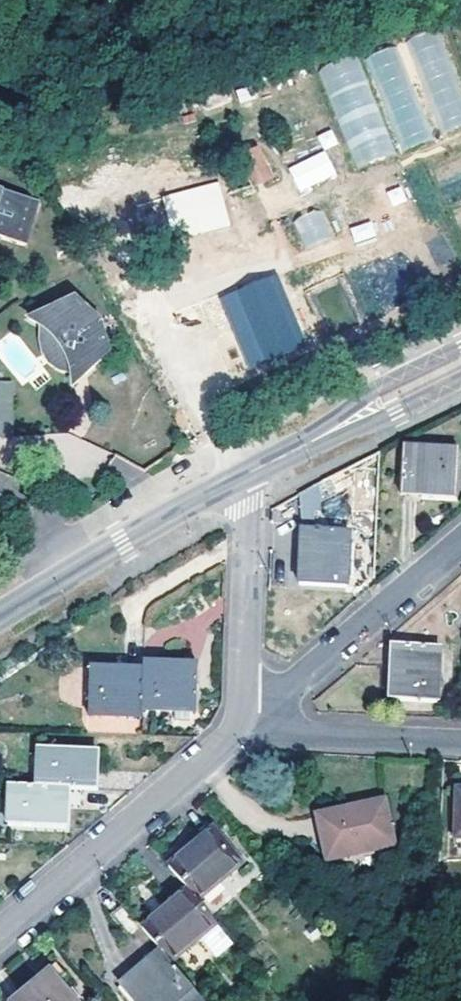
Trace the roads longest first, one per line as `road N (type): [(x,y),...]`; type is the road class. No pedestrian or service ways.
road 1 (residential): [(239,731),(0,933)]
road 2 (secondary): [(0,620),(254,467)]
road 3 (residential): [(460,543),(239,731)]
road 4 (residential): [(254,467),(239,731)]
road 5 (secondary): [(254,467),(460,362)]
road 6 (residential): [(460,738),(239,731)]

